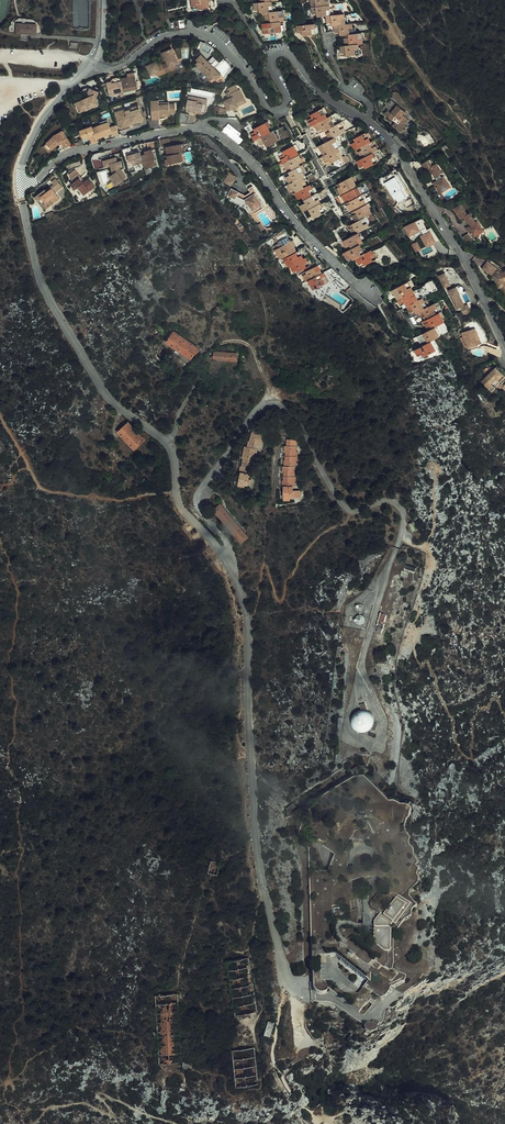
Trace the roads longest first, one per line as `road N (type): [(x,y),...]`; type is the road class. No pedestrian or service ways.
road 1 (residential): [(89,62),(110,70),(164,37),(197,33),(229,54),(274,112),(286,105),(271,55),(290,56),(312,89),(377,130),(400,156),(464,260),(504,349)]
road 2 (residential): [(247,618),(223,556),(181,508),(167,445),(105,393),(52,306),(19,184)]
road 3 (residential): [(19,184),(72,153),(171,132),(214,133),(370,294)]
road 4 (unclassified): [(285,981),(255,839),(247,618)]
road 5 (residential): [(19,184),(37,125),(89,62)]

